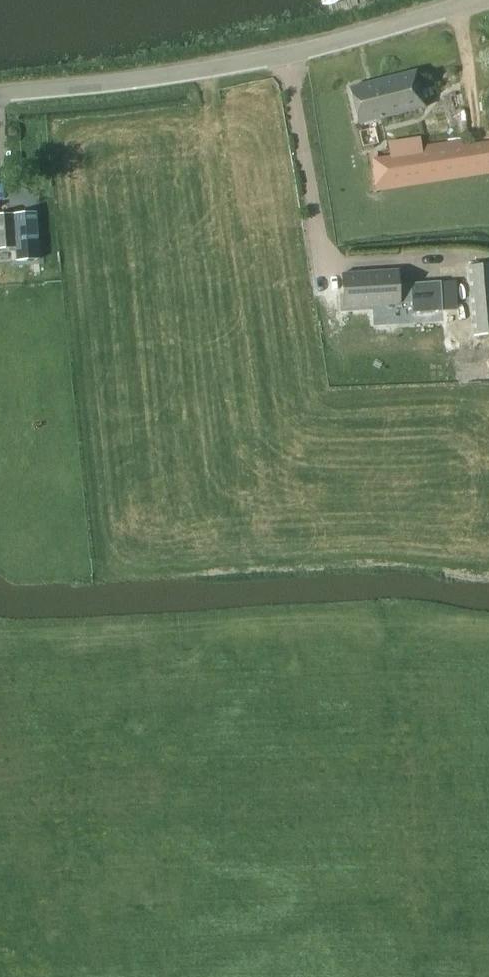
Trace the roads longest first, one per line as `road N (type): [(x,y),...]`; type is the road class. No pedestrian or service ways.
road 1 (tertiary): [(0,86),(306,47),(478,0)]

